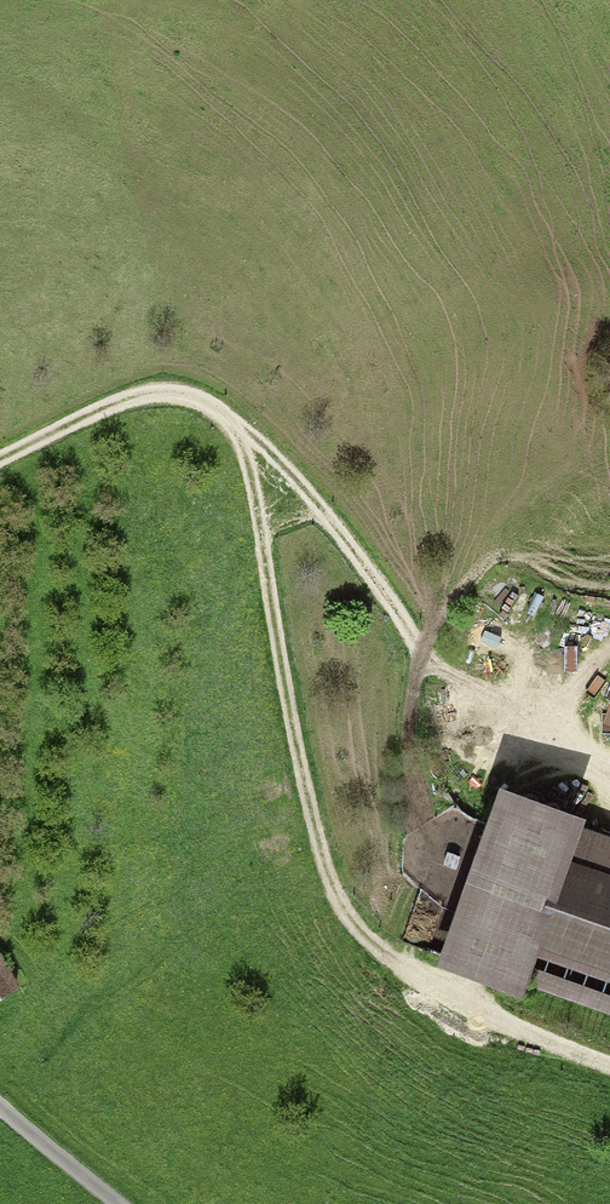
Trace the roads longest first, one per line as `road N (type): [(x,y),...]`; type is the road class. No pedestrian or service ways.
road 1 (track): [(0,462),(119,404),(154,396),(194,400),(234,425),(249,469),(299,764),(331,898),(365,951),(419,992),(487,1025),(609,1068)]
road 2 (track): [(234,425),(292,477),(397,611),(481,701),(609,772)]

